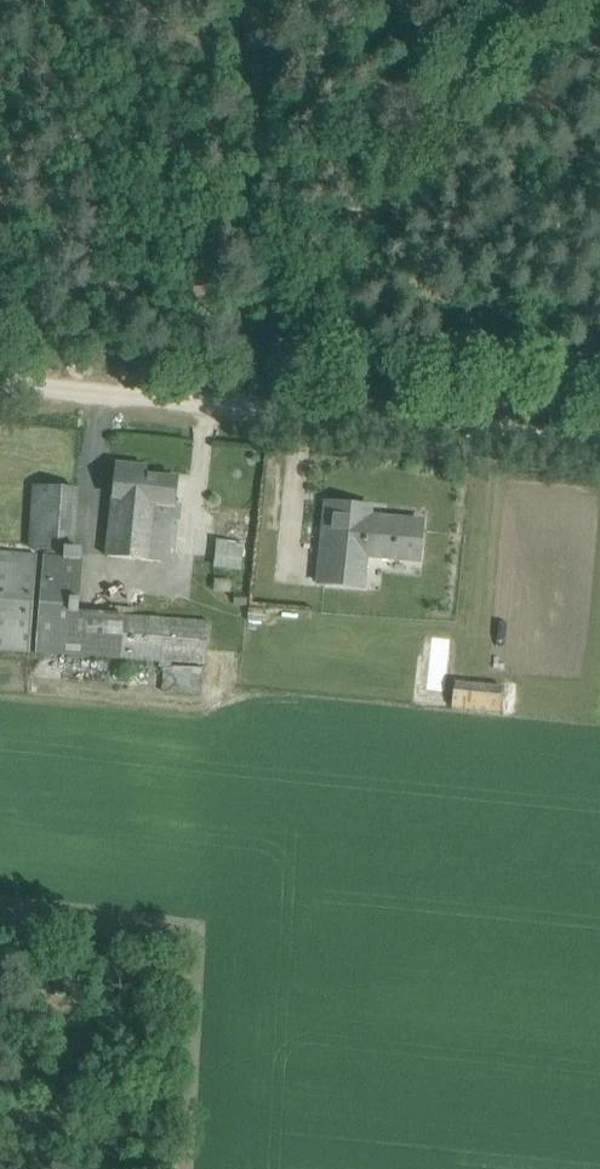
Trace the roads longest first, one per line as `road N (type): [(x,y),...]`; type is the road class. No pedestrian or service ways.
road 1 (track): [(250,406),(599,442)]
road 2 (track): [(0,375),(250,406)]

